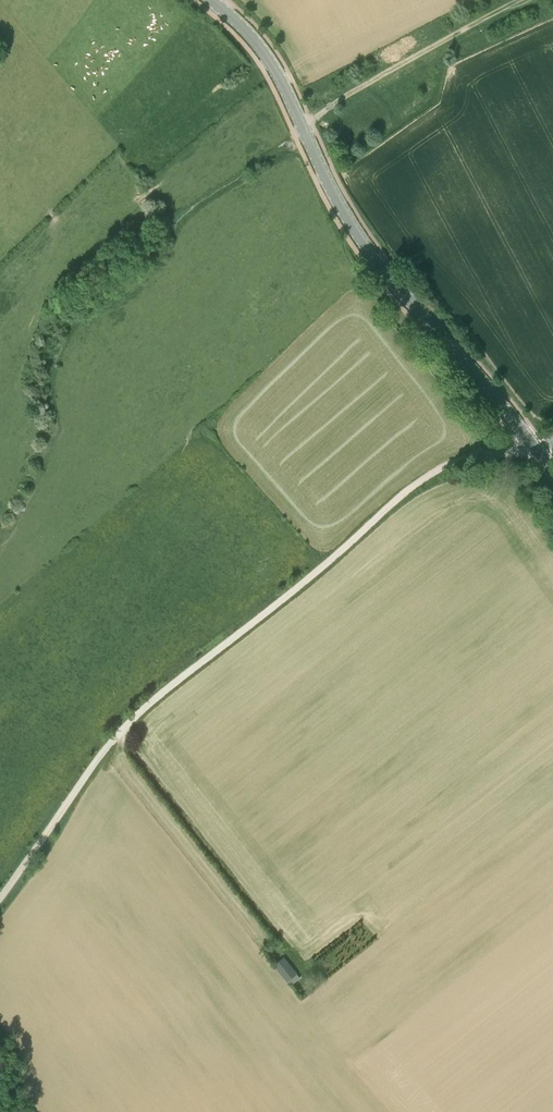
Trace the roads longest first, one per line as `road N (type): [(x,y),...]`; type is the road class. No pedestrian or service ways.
road 1 (track): [(0,898),(103,751),(174,683),(417,482),(465,459),(536,449)]
road 2 (secondary): [(536,449),(367,248),(274,67),(211,0)]
road 3 (track): [(307,974),(121,730)]
road 4 (track): [(518,0),(322,113)]

